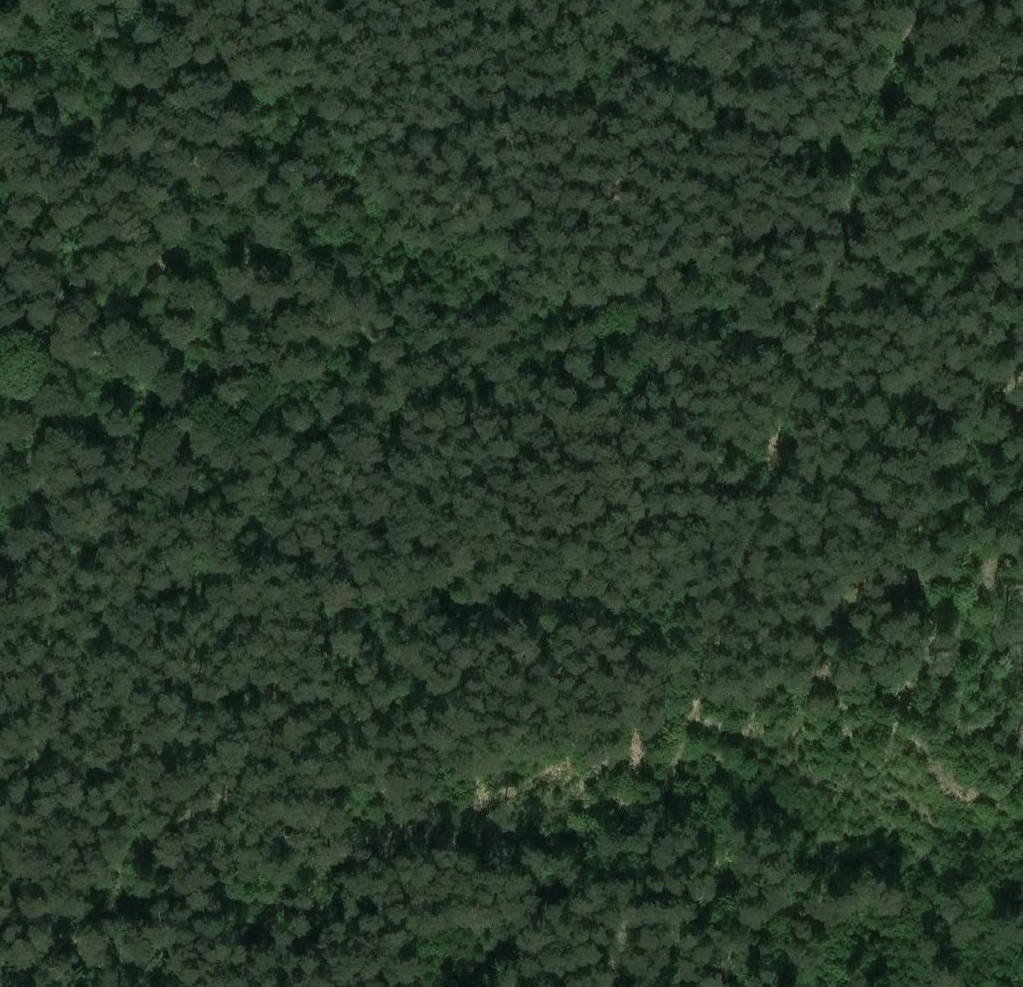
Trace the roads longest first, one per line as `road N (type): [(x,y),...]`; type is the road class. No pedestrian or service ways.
road 1 (track): [(917,0),(581,986)]
road 2 (track): [(1022,373),(751,483)]

